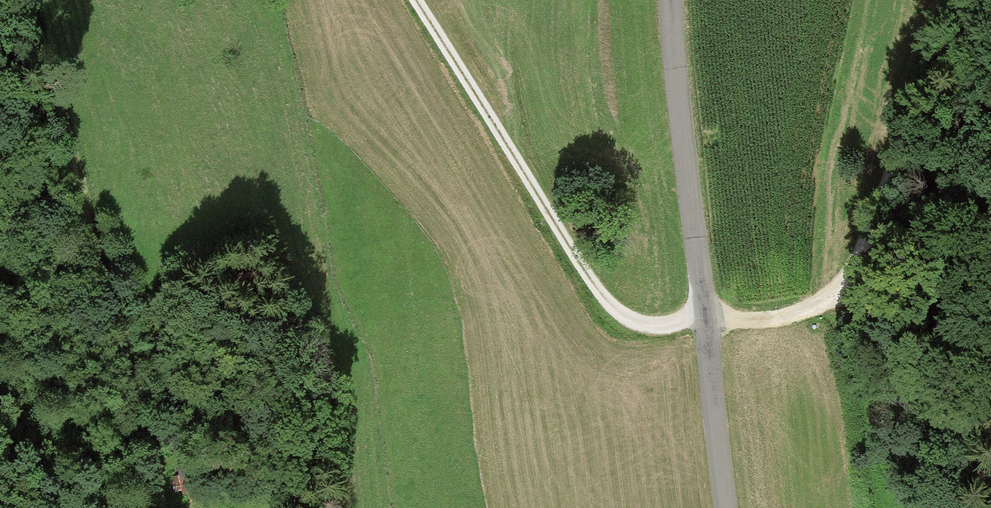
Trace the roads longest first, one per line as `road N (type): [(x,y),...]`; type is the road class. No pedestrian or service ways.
road 1 (track): [(982,0),(860,260),(834,297),(761,327),(702,313),(664,327),(635,325),(607,306),(411,0)]
road 2 (track): [(171,507),(16,0)]
road 3 (unclassified): [(731,507),(670,64),(670,0)]

